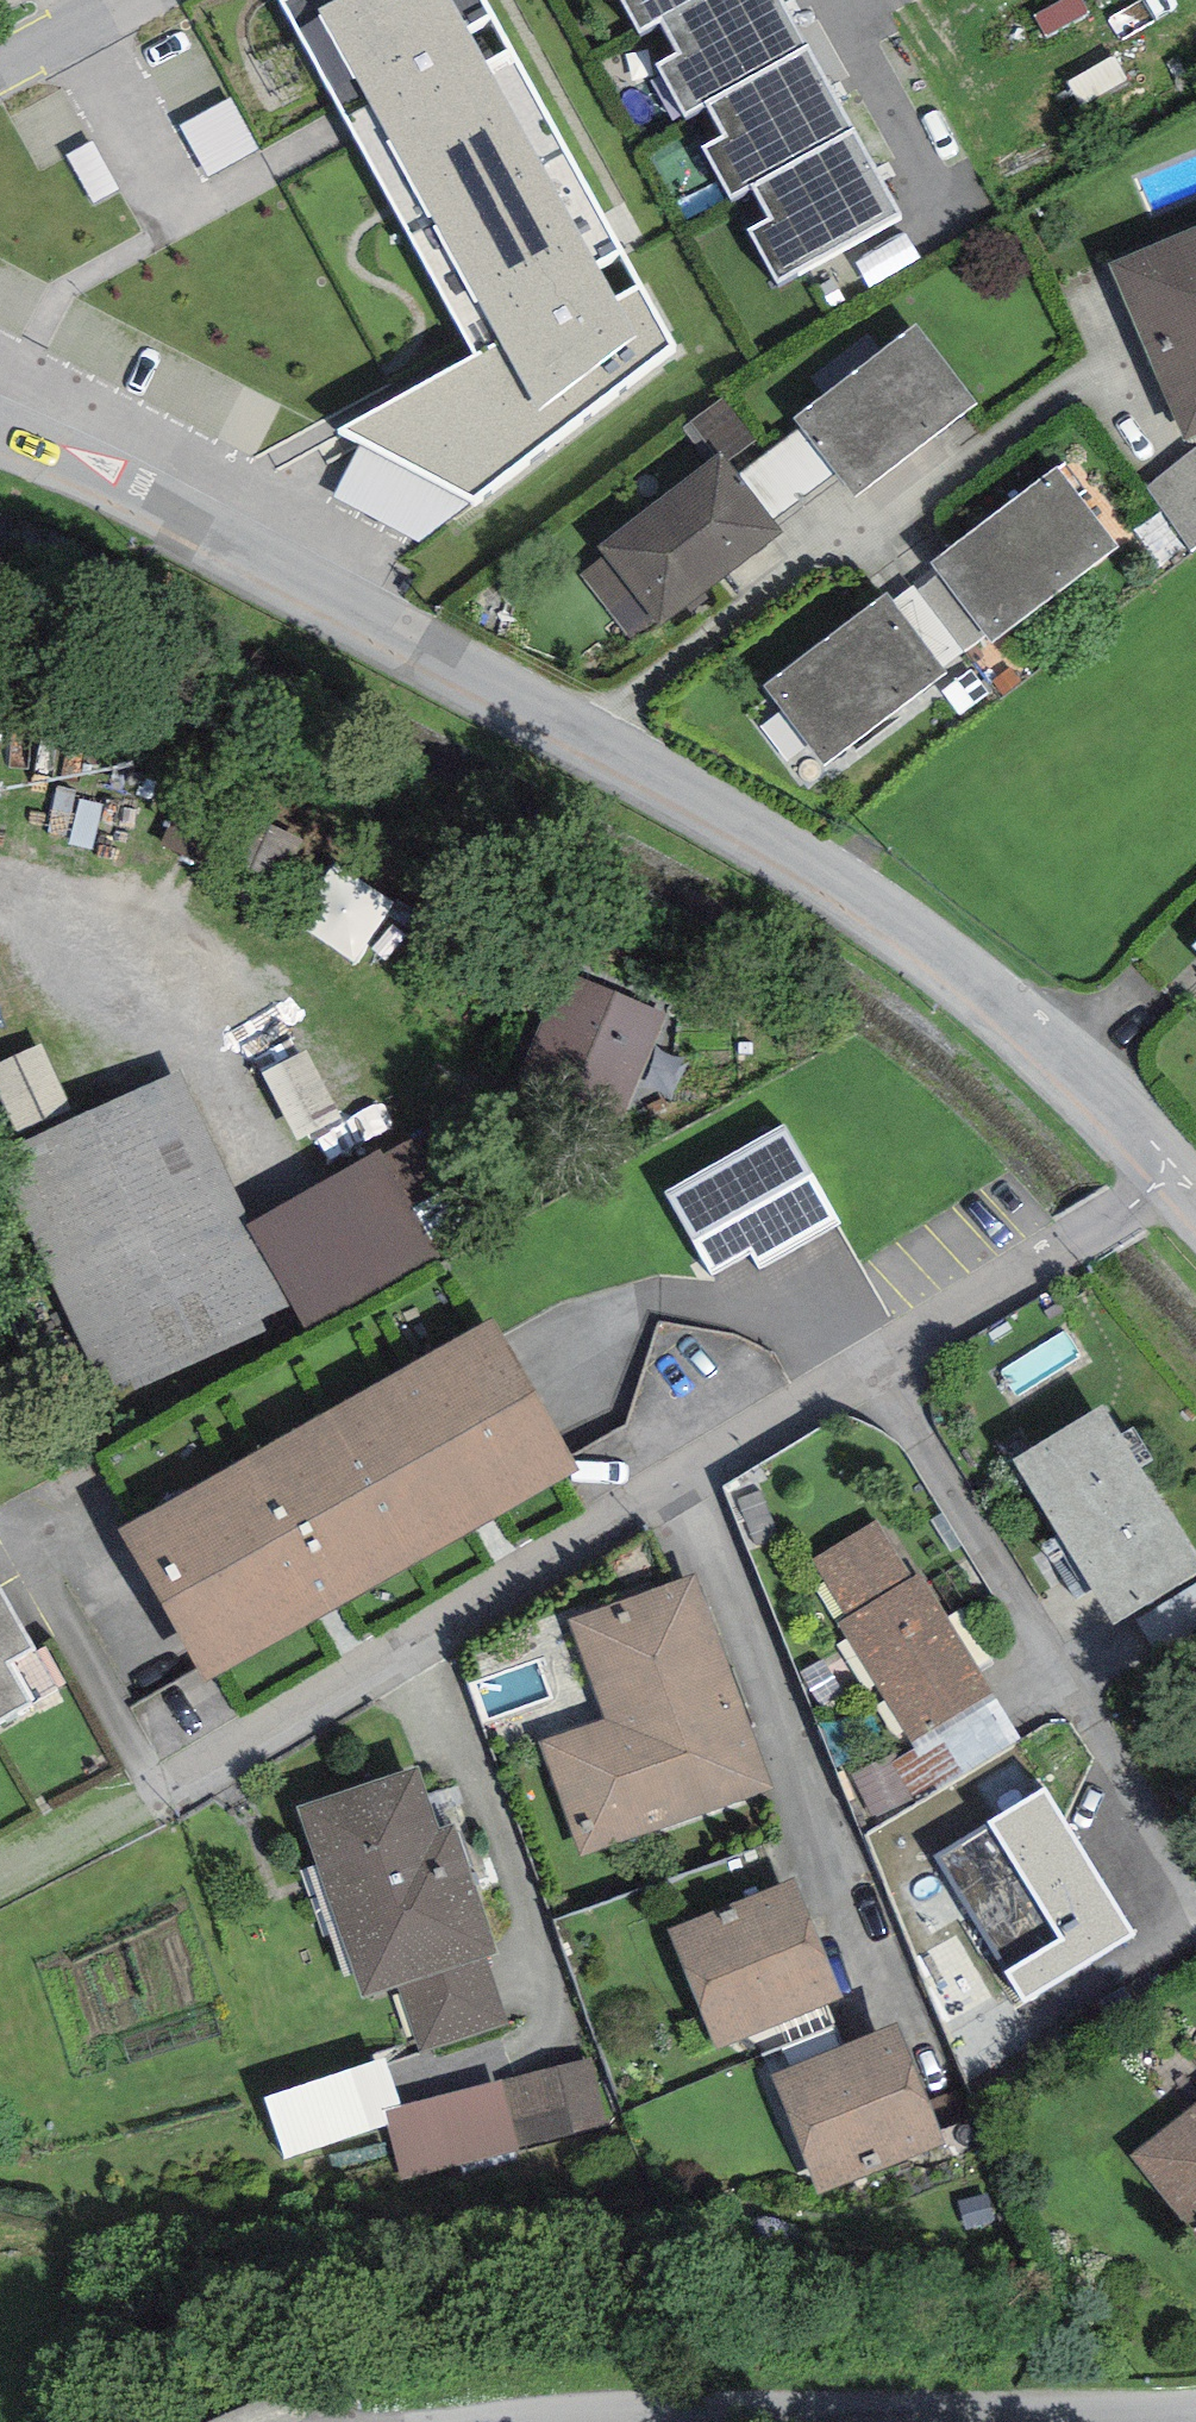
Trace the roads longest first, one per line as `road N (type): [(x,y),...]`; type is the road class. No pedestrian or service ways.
road 1 (residential): [(1175,1175),(1074,1244),(163,1789)]
road 2 (residential): [(585,732),(794,854),(938,954),(1175,1175)]
road 3 (residential): [(0,433),(386,622),(585,732)]
road 4 (unclassified): [(585,732),(1127,370)]
road 5 (residential): [(1195,2412),(561,2421)]
road 6 (residential): [(0,71),(123,0)]

